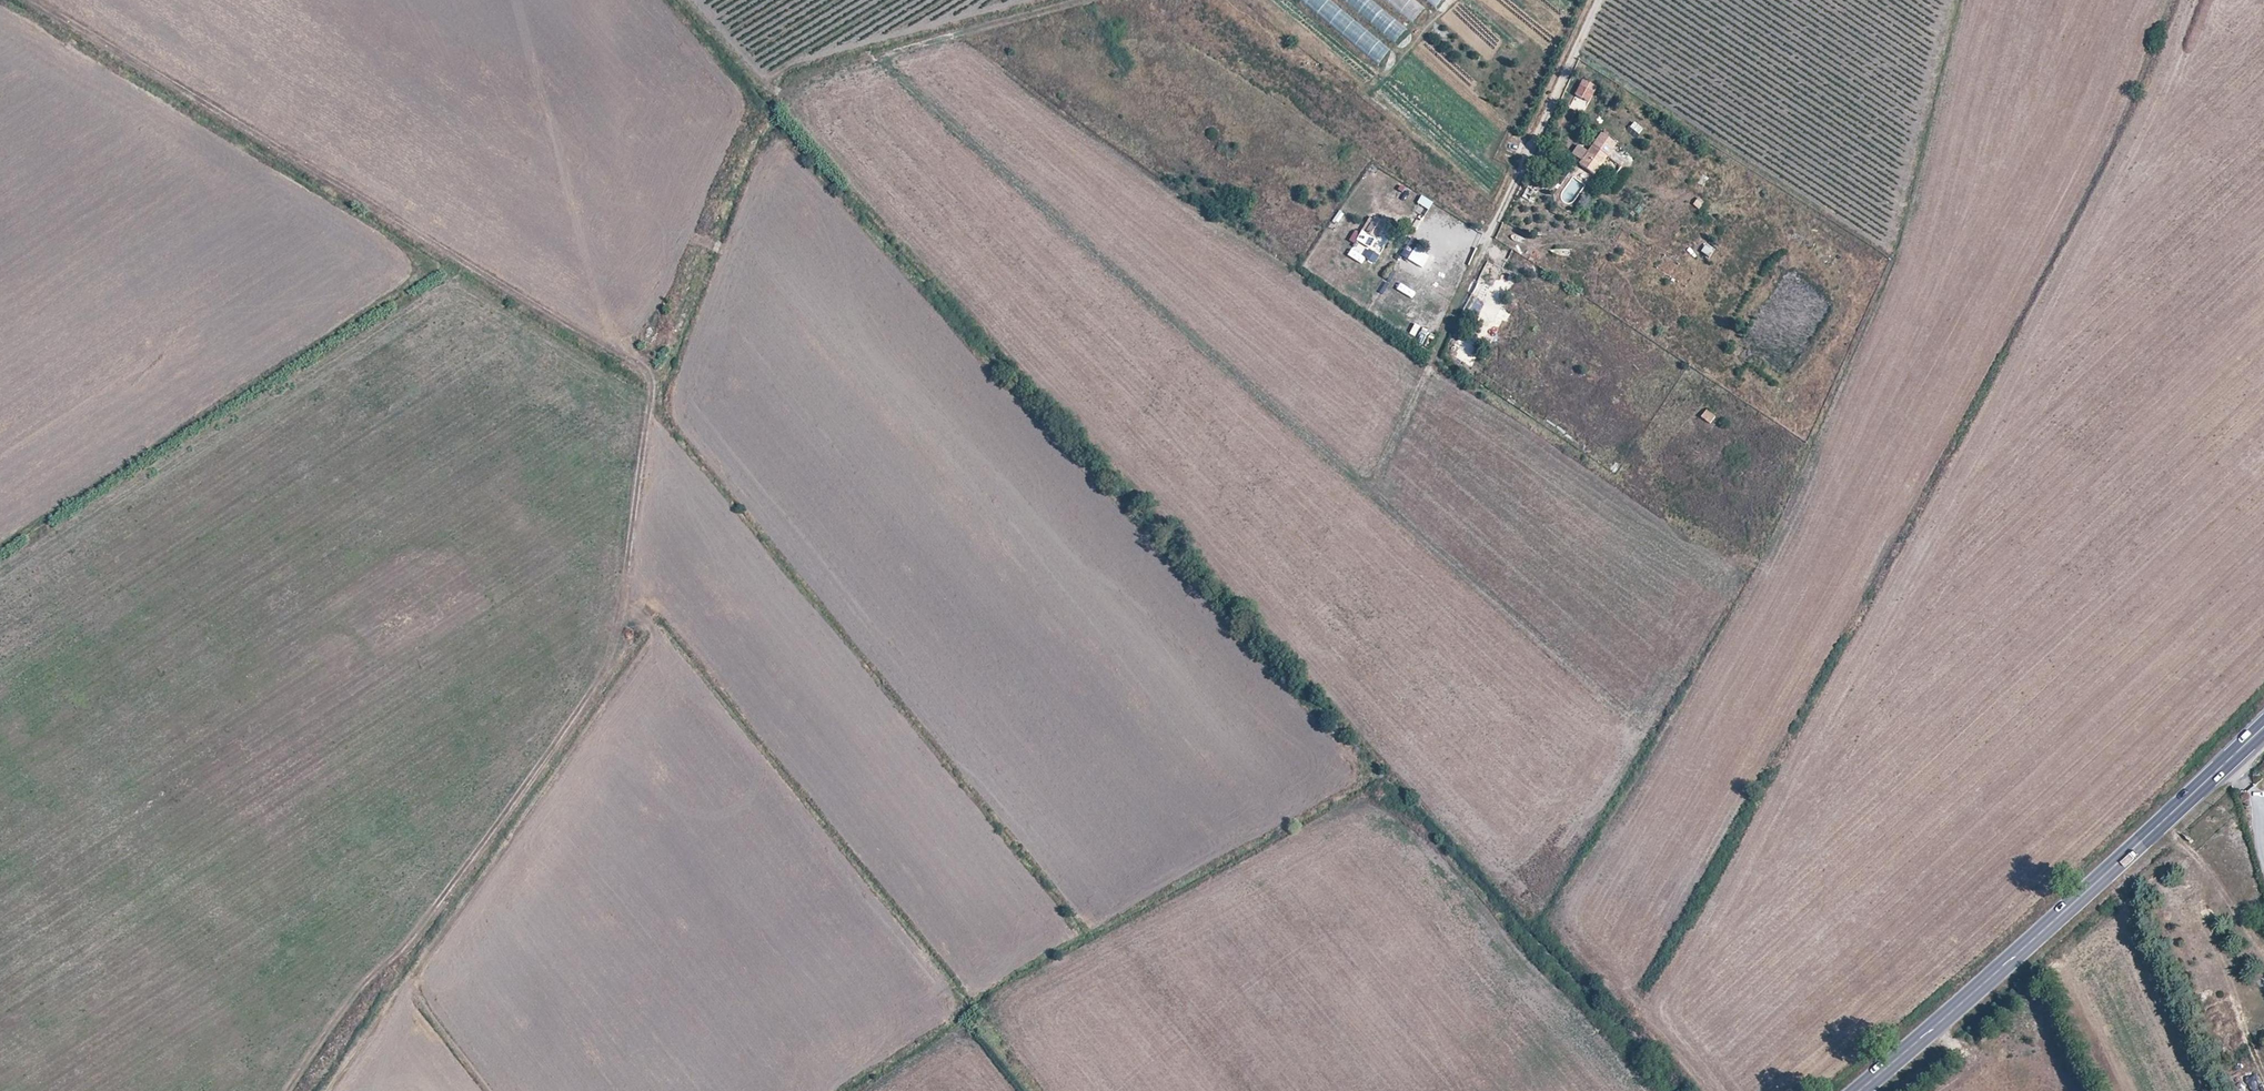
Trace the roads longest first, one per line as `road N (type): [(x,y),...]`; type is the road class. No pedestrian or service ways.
road 1 (primary): [(2263,726),(1857,1090)]
road 2 (track): [(1599,0),(1485,242)]

